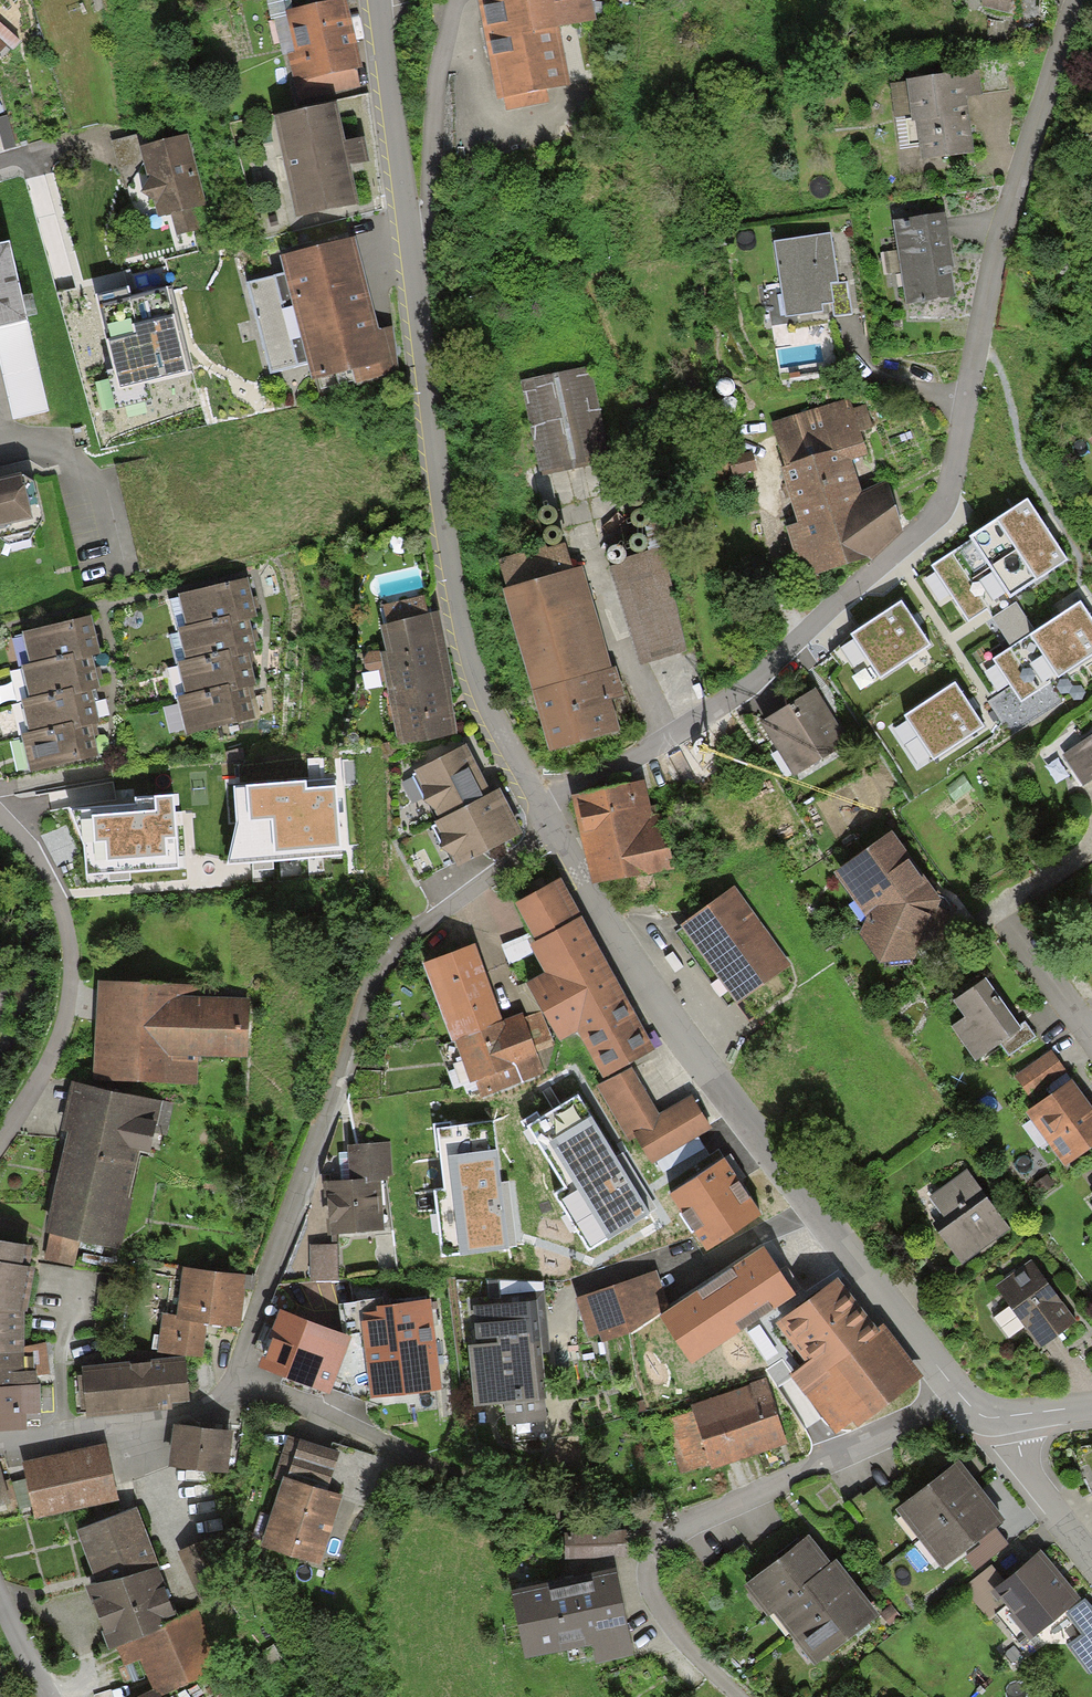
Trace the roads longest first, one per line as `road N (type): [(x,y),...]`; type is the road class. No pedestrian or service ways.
road 1 (residential): [(540,796),(708,713),(932,518),(948,487),(1003,214),(1075,0)]
road 2 (residential): [(378,0),(467,654),(481,702),(540,796)]
road 3 (residential): [(560,835),(649,995),(965,1398)]
road 4 (residential): [(560,835),(408,936),(380,969),(269,1265),(230,1406)]
road 5 (residential): [(661,1536),(877,1455),(965,1398)]
road 6 (residential): [(230,1406),(400,1445),(445,1470),(504,1486)]
road 7 (residential): [(230,1406),(0,1443)]
road 8 (residential): [(661,1536),(649,1570),(659,1607),(740,1696)]
road 9 (residential): [(1014,1415),(1020,1455),(1091,1549)]

